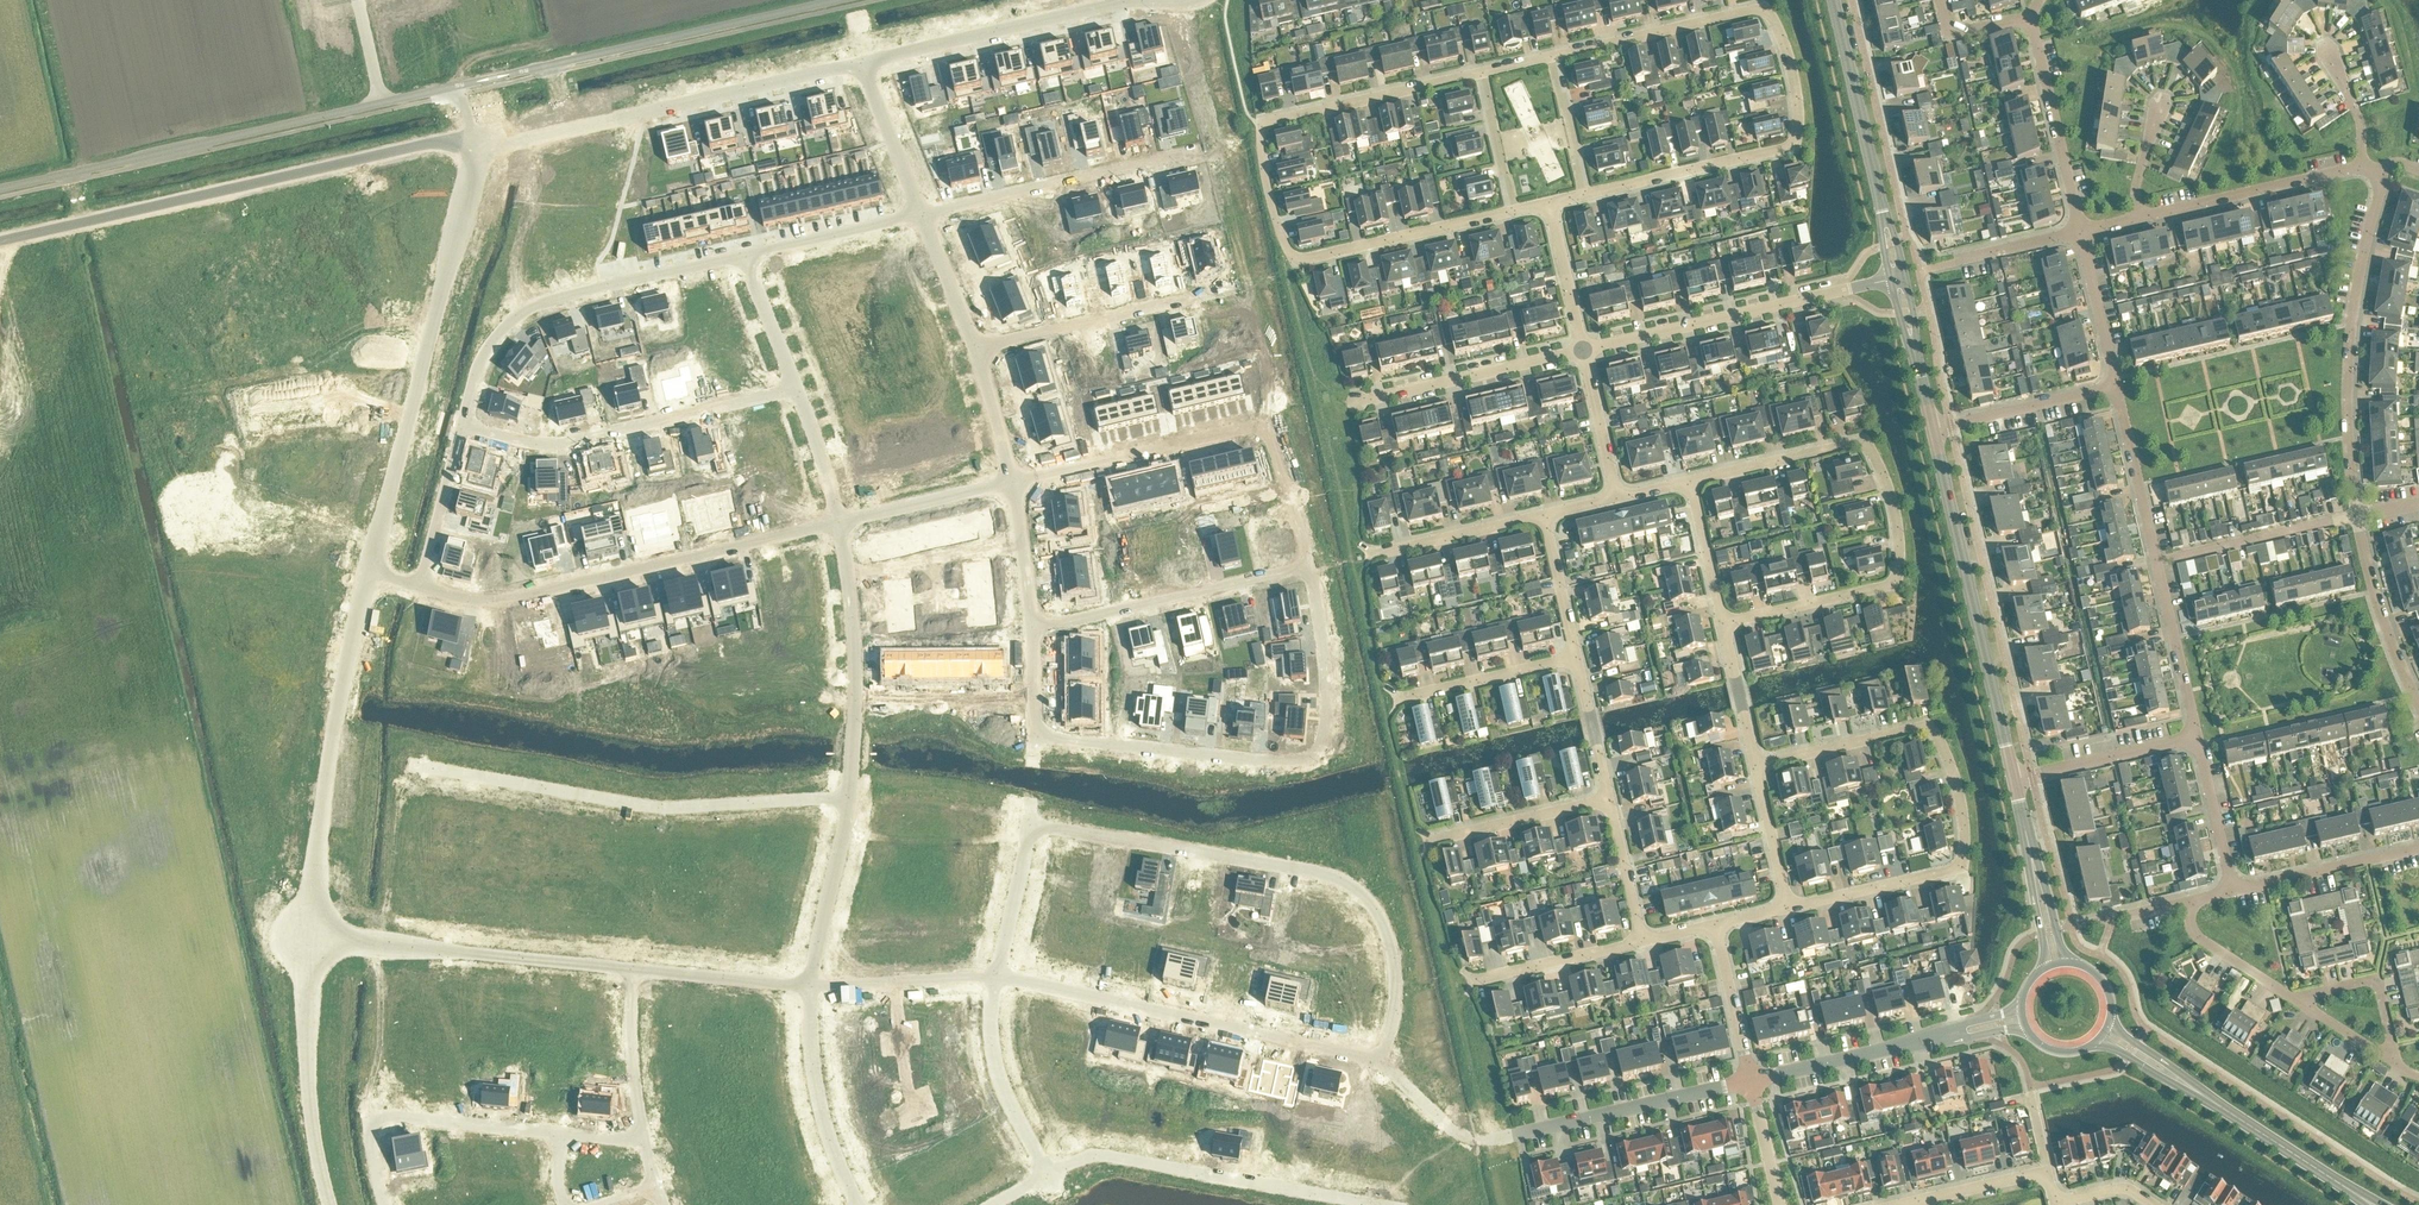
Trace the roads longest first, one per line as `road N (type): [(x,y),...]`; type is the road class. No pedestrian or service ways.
road 1 (unclassified): [(848,0),(0,190)]
road 2 (residential): [(306,938),(355,627),(474,146)]
road 3 (residential): [(1484,73),(1269,124),(1261,152),(1269,196),(1284,241),(1299,259),(1516,211)]
road 4 (residential): [(839,525),(491,604),(444,594),(427,584),(422,569),(460,429)]
road 5 (residential): [(1582,196),(1789,147),(1798,125),(1792,72),(1762,11),(1549,58)]
road 6 (residential): [(1028,825),(1346,883),(1382,917),(1396,964),(1391,1038),(1380,1064)]
road 7 (residential): [(1722,625),(1893,585),(1894,512),(1862,443),(1690,483)]
road 8 (residential): [(1788,909),(1960,869),(1957,790),(1935,735),(1920,728),(1755,766)]
road 9 (residential): [(1034,734),(1242,760),(1316,755),(1325,739),(1327,693),(1309,567)]
road 10 (residential): [(849,800),(650,809),(409,767)]
road 11 (residential): [(1309,567),(1265,428),(1012,483)]
road 12 (unclassified): [(995,976),(1380,1064)]
road 13 (tertiary): [(862,64),(483,147)]
road 14 (residential): [(460,429),(475,368),(498,331),(523,310),(742,255)]
road 15 (tertiary): [(1932,429),(2014,780)]
road 16 (residential): [(2377,174),(2381,189),(2355,297),(2348,380),(2357,516)]
road 17 (residential): [(796,389),(536,446),(460,429)]
road 18 (residential): [(1048,1177),(1103,1158),(1371,1204)]
road 19 (residential): [(1891,281),(1582,352)]
road 20 (residential): [(921,214),(1200,150)]
road 21 (residential): [(382,1204),(365,1116),(560,1136)]
road 22 (residential): [(1032,628),(1309,567)]
road 23 (residential): [(849,800),(855,639),(839,525)]
road 24 (tertiary): [(1125,2),(862,64)]
road 25 (residential): [(329,1204),(308,1087),(306,938)]
road 26 (residential): [(1235,288),(974,347)]
road 27 (unclassified): [(1750,1082),(1494,1142)]
road 28 (residential): [(1582,352),(1358,403)]
road 29 (residential): [(2139,219),(2361,168)]
road 30 (residential): [(856,1204),(814,1083),(811,988)]
road 31 (tertiary): [(392,475),(448,260)]
road 32 (tertiary): [(1832,0),(1882,214)]
road 33 (residential): [(2025,26),(2034,36),(2080,233)]
road 34 (residential): [(1048,1177),(997,1073),(995,976)]
road 35 (tertiary): [(392,475),(357,572),(341,676)]
road 36 (tertiary): [(341,676),(382,541),(392,475)]
road 37 (unclassified): [(1951,1035),(1750,1082)]
road 38 (residential): [(2157,563),(2357,516)]
road 39 (residential): [(2357,516),(2386,631),(2418,707)]
road 40 (residential): [(633,971),(433,951)]
road 41 (residential): [(811,988),(849,800)]
road 42 (residential): [(2418,850),(2233,893)]
road 43 (tertiary): [(2199,1095),(2358,1198)]
road 44 (residential): [(2116,388),(1932,429)]
road 45 (residential): [(2196,738),(2014,780)]
road 46 (residential): [(742,255),(921,214)]
road 47 (residential): [(1609,800),(1432,841)]
road 48 (residential): [(2116,388),(2157,563)]
road 49 (residential): [(2157,563),(2196,738)]
road 50 (residential): [(811,988),(633,971)]
road 51 (residential): [(1576,659),(1402,699)]
road 52 (residential): [(1012,483),(839,525)]
road 53 (residential): [(1544,516),(1372,556)]
road 54 (residential): [(643,1142),(630,1069),(633,971)]
road 55 (residential): [(1477,981),(1641,943)]
road 56 (residential): [(2385,1059),(2392,1047),(2377,980),(2306,996),(2300,1005)]
road 57 (residential): [(921,214),(862,64)]
road 58 (residential): [(2186,903),(2197,939),(2300,1005)]
road 59 (residential): [(1750,1082),(1715,926)]
road 60 (residential): [(2196,738),(2233,893)]
road 61 (residential): [(2080,233),(2116,388)]
road 62 (residential): [(995,976),(1028,825)]
road 63 (residential): [(1582,352),(1548,203)]
road 64 (tertiary): [(325,1204),(303,1054)]
road 65 (residential): [(1616,499),(1582,352)]
road 66 (tertiary): [(318,823),(341,676)]
road 67 (residential): [(1788,909),(1755,766)]
road 68 (residential): [(1641,943),(1609,800)]
road 69 (residential): [(1576,659),(1544,516)]
road 70 (residential): [(1032,628),(1012,483)]
road 71 (residential): [(1722,625),(1690,483)]
road 72 (residential): [(1609,800),(1576,659)]
road 73 (residential): [(1755,766),(1722,625)]
road 74 (residential): [(796,389),(742,255)]
road 75 (residential): [(974,347),(921,214)]
road 76 (residential): [(839,525),(796,389)]
road 77 (unclassified): [(1380,1064),(1457,1135),(1494,1142)]
road 78 (residential): [(1582,196),(1549,58)]
road 79 (residential): [(1516,211),(1484,73)]
road 80 (residential): [(1012,483),(974,347)]
road 81 (residential): [(2044,1176),(1918,1202)]
road 82 (residential): [(433,951),(306,938)]
road 83 (residential): [(1779,1204),(1750,1082)]
road 84 (residential): [(2326,52),(2360,125),(2361,168)]
road 85 (residential): [(1960,261),(2080,233)]
road 86 (tertiary): [(448,260),(462,239),(483,147)]

